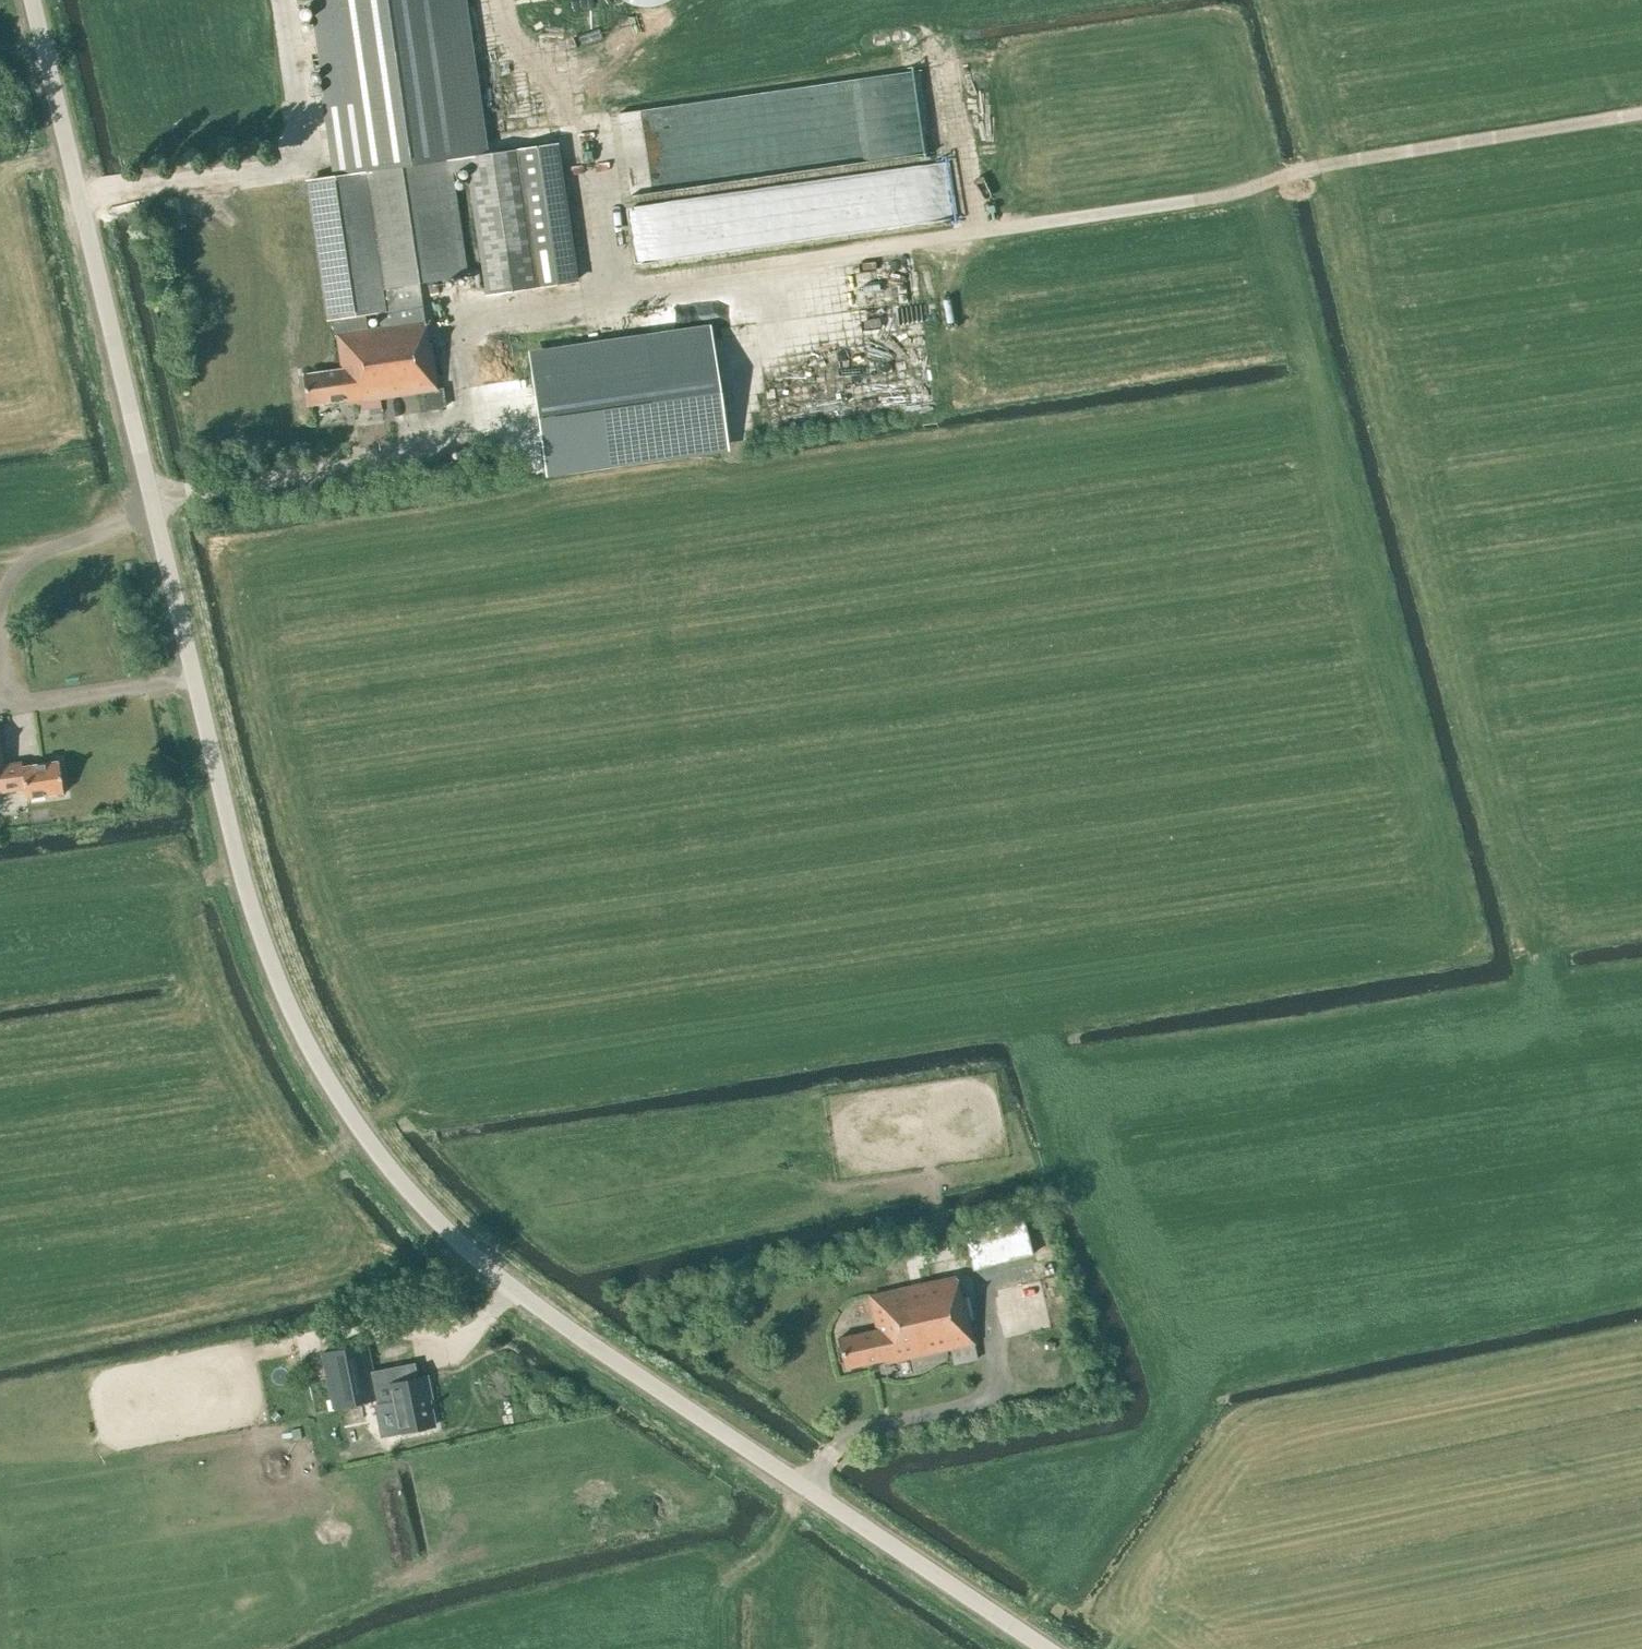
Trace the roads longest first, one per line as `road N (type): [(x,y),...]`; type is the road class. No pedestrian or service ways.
road 1 (tertiary): [(1031,1648),(513,1299),(396,1188),(306,1062),(234,860),(29,0)]

